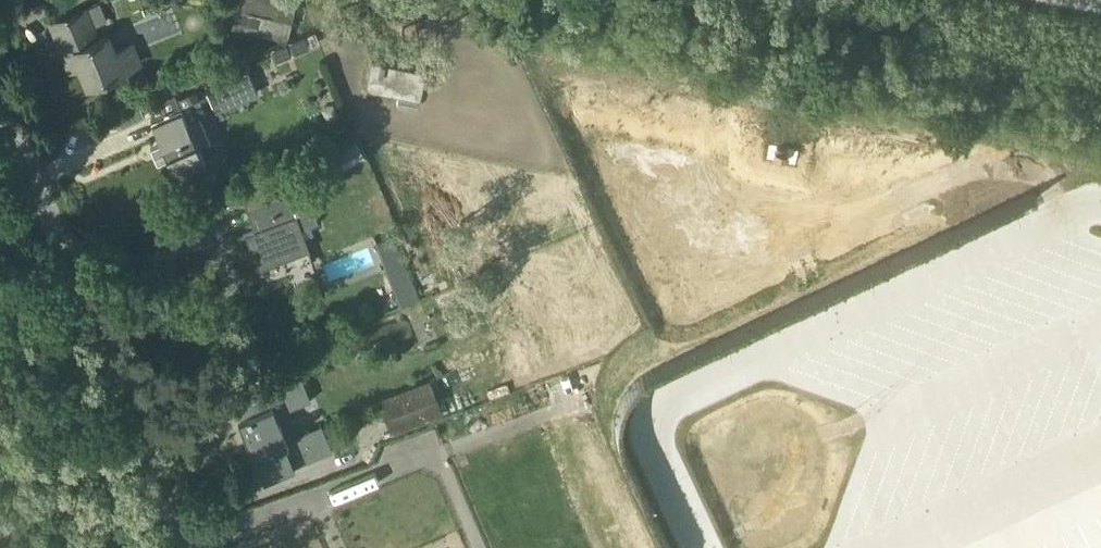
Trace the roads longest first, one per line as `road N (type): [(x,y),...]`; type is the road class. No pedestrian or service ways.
road 1 (unclassified): [(192,547),(0,97)]

